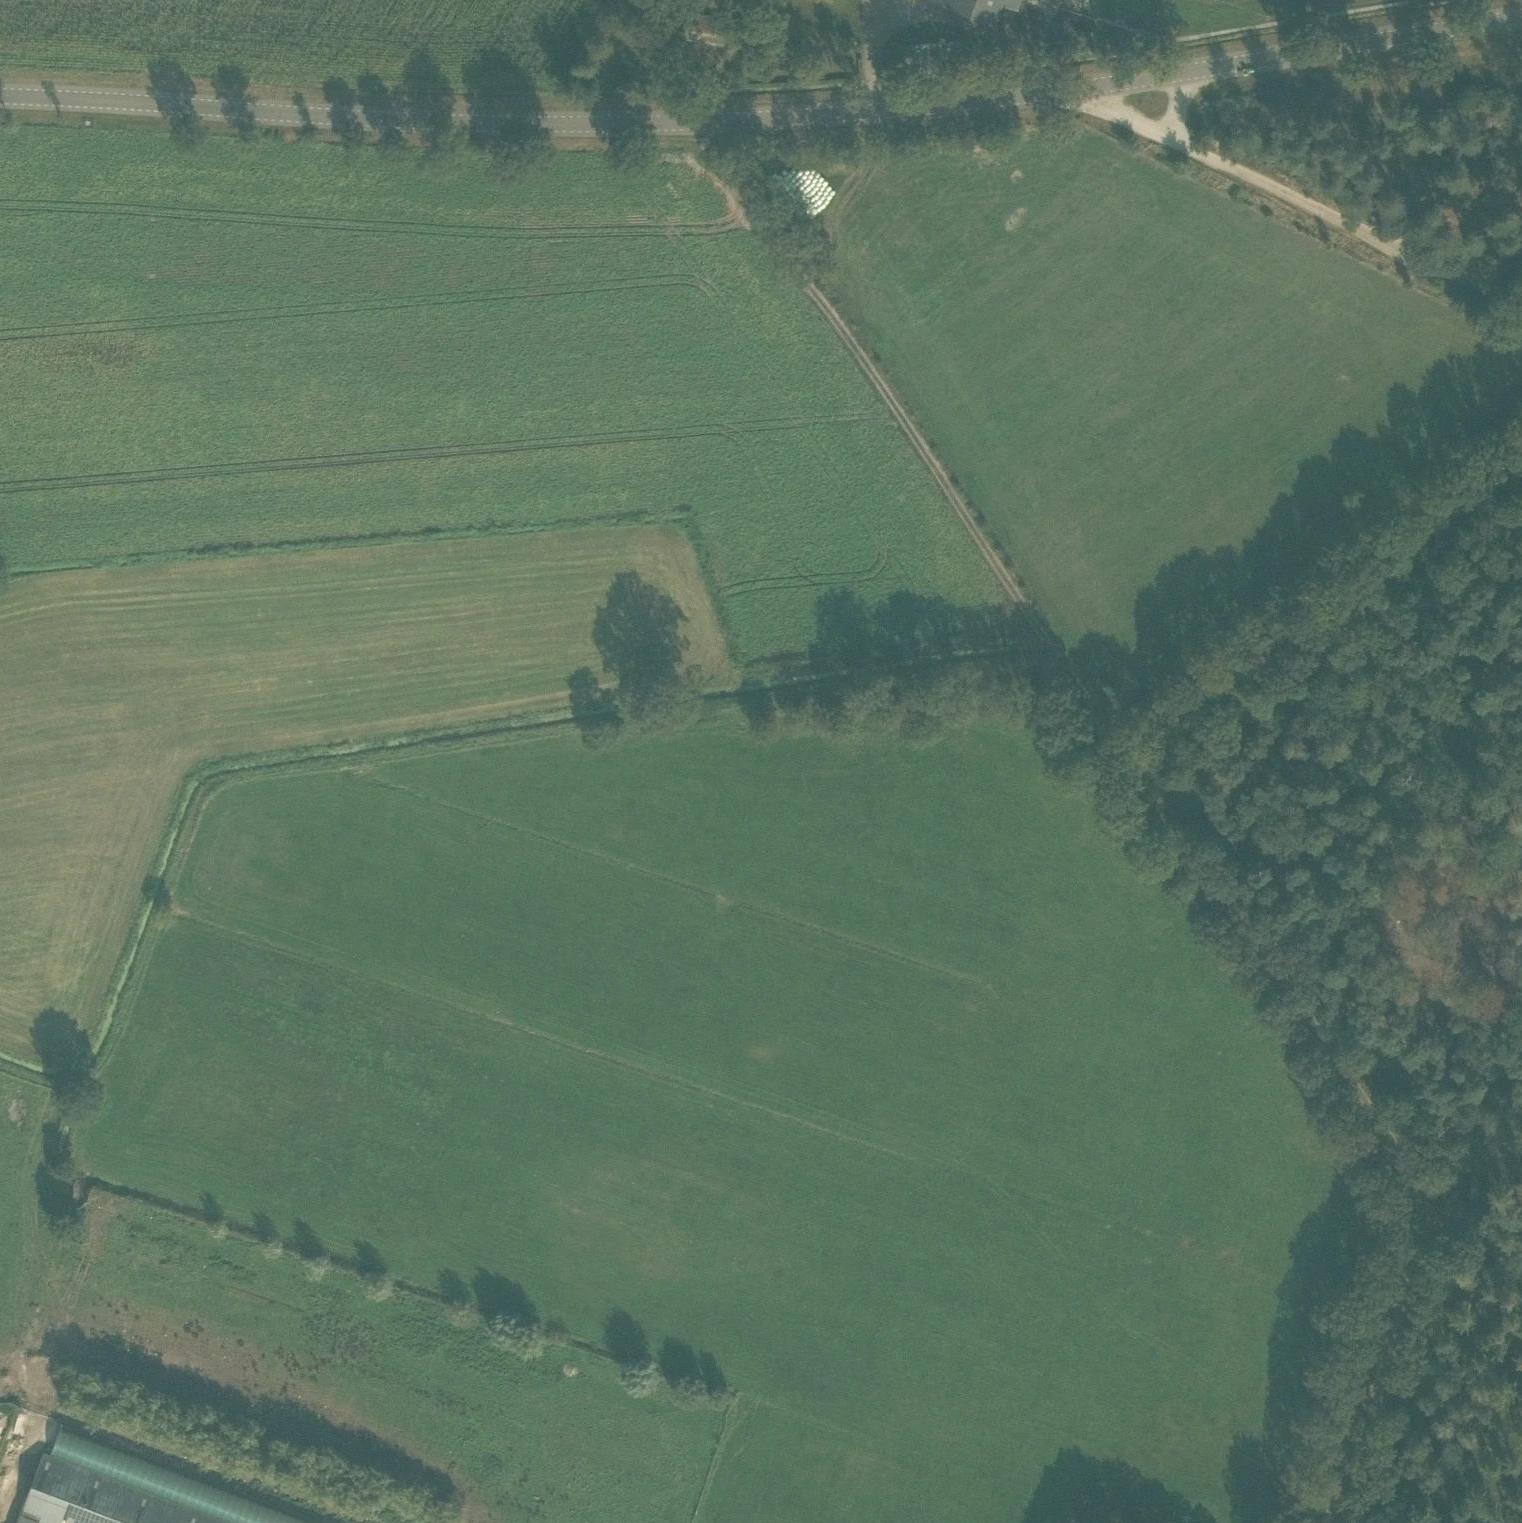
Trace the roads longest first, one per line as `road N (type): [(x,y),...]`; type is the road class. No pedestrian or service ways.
road 1 (tertiary): [(0,100),(486,122),(739,120),(976,106),(1521,16)]
road 2 (track): [(1413,1207),(701,152),(700,120)]
road 3 (track): [(1521,324),(1099,114),(1092,87)]
road 4 (track): [(1307,1522),(1413,1207),(1521,1097)]

